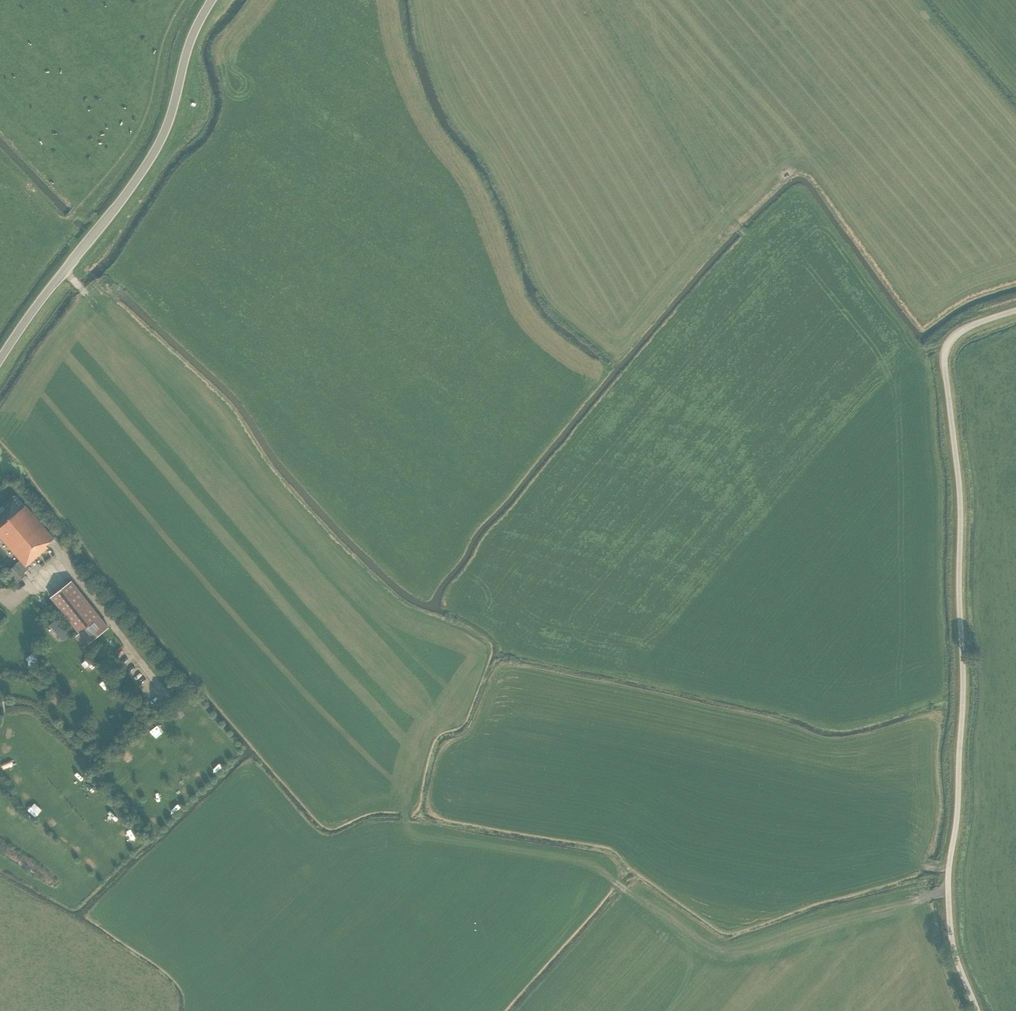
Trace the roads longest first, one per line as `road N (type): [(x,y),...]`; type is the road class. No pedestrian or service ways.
road 1 (unclassified): [(1015,310),(960,333),(944,363),(960,495),(964,669),(949,914),(977,1010)]
road 2 (tertiary): [(0,364),(170,127),(194,31),(214,0)]

